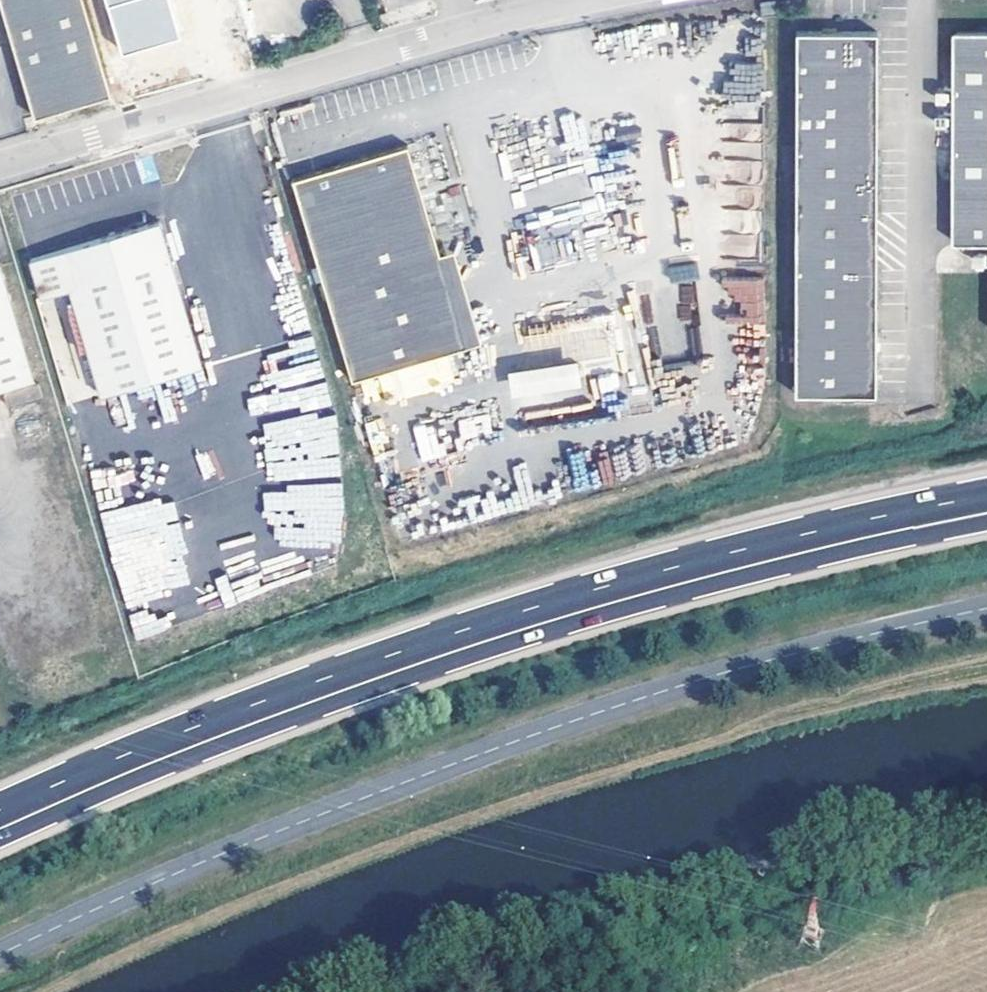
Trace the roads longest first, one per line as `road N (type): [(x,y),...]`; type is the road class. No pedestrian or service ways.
road 1 (tertiary): [(986,610),(653,695),(431,773),(0,955)]
road 2 (primary): [(0,819),(126,762),(383,667),(615,594),(986,506)]
road 3 (residential): [(581,0),(0,164)]

